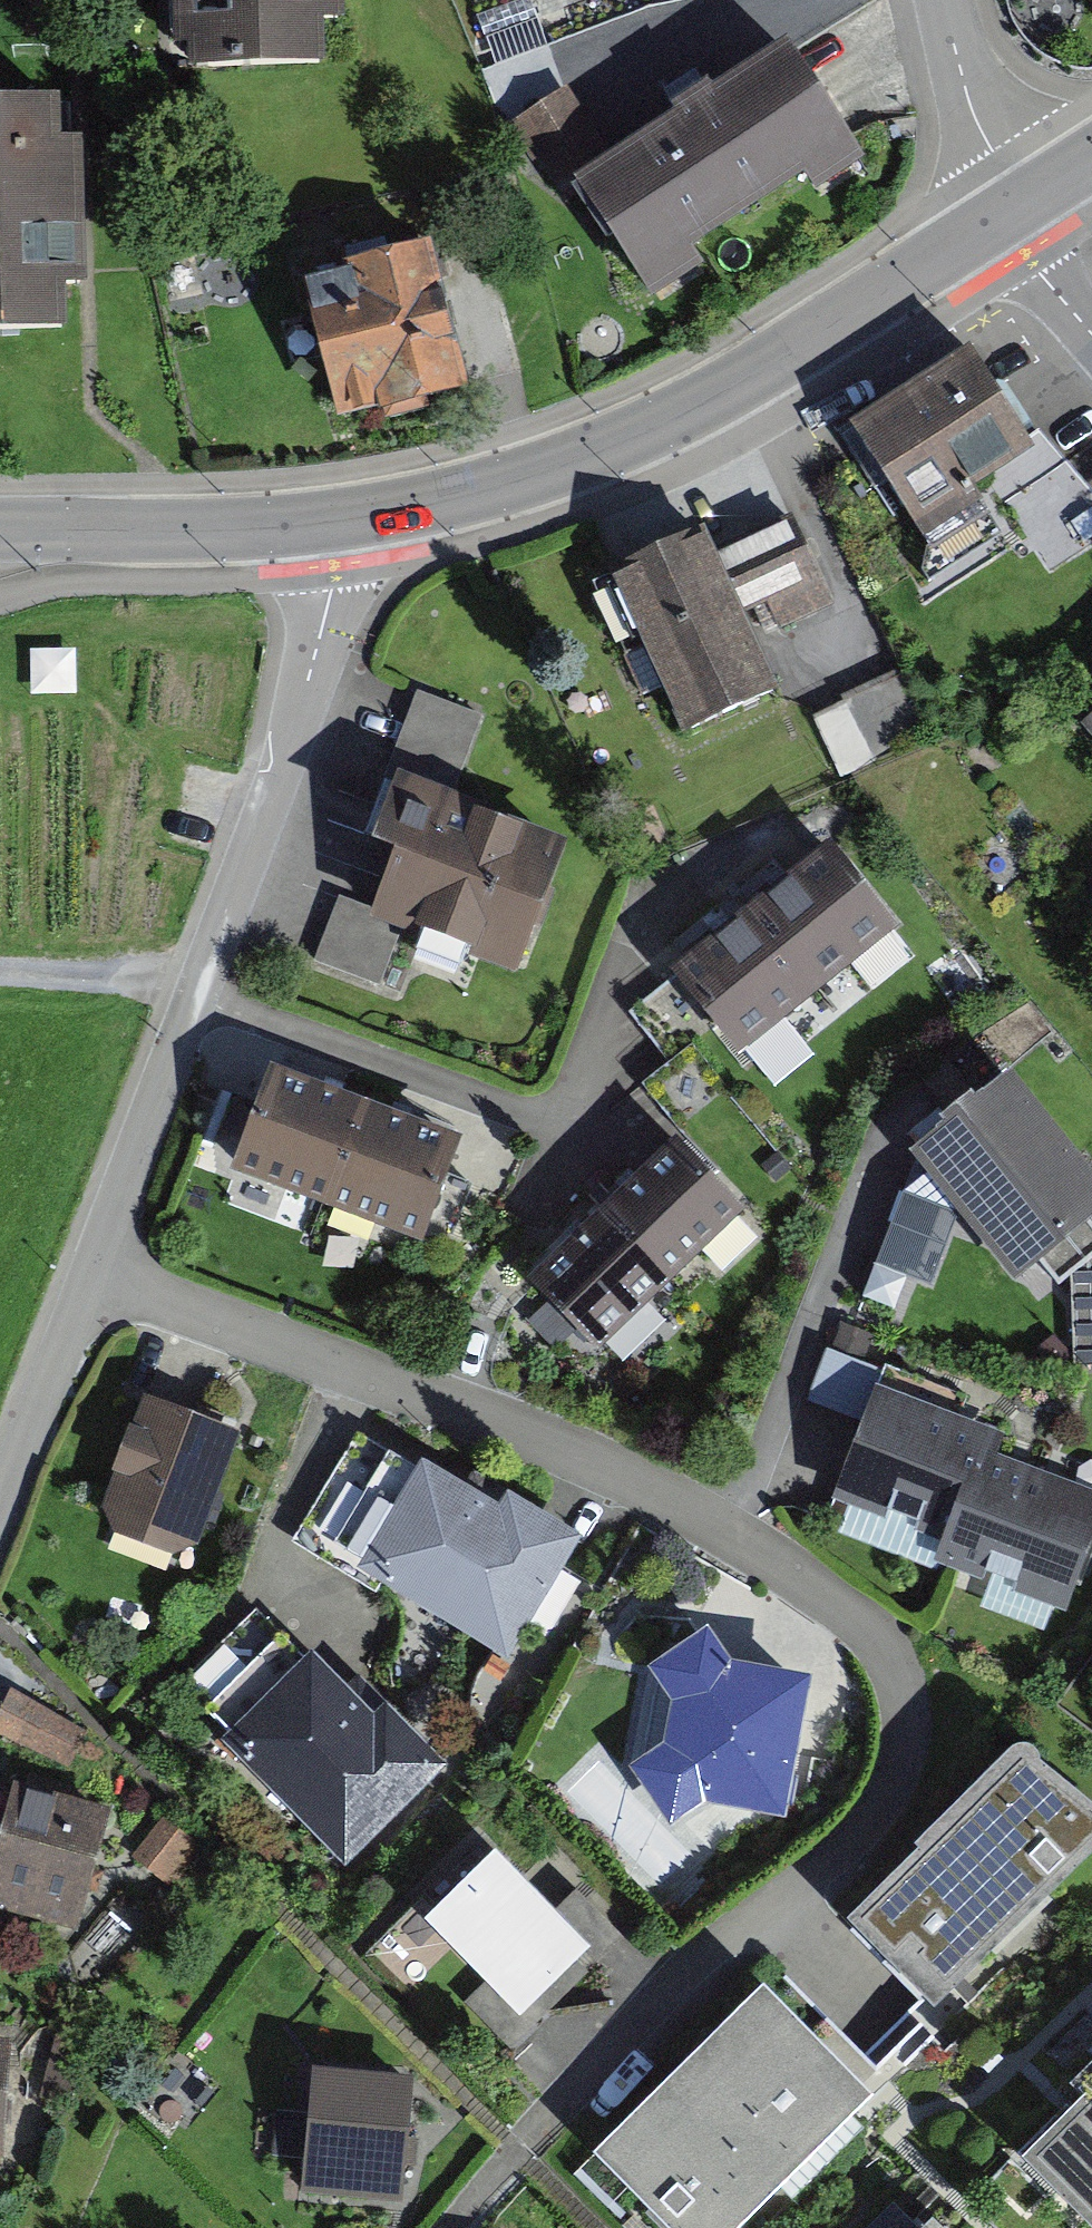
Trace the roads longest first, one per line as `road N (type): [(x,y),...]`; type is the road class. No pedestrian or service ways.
road 1 (residential): [(91,1267),(739,1533),(875,1620),(918,1669),(927,1733),(903,1807),(688,1995),(534,2141),(459,2227)]
road 2 (residential): [(350,529),(315,671),(189,981),(91,1267)]
road 3 (tertiary): [(350,529),(544,479),(727,391),(1013,209)]
road 4 (tertiary): [(0,534),(350,529)]
road 5 (residential): [(91,1267),(0,1513)]
road 6 (residential): [(947,0),(967,83),(1013,209)]
road 7 (track): [(189,981),(0,976)]
road 8 (residential): [(1013,209),(1029,253),(1091,322)]

